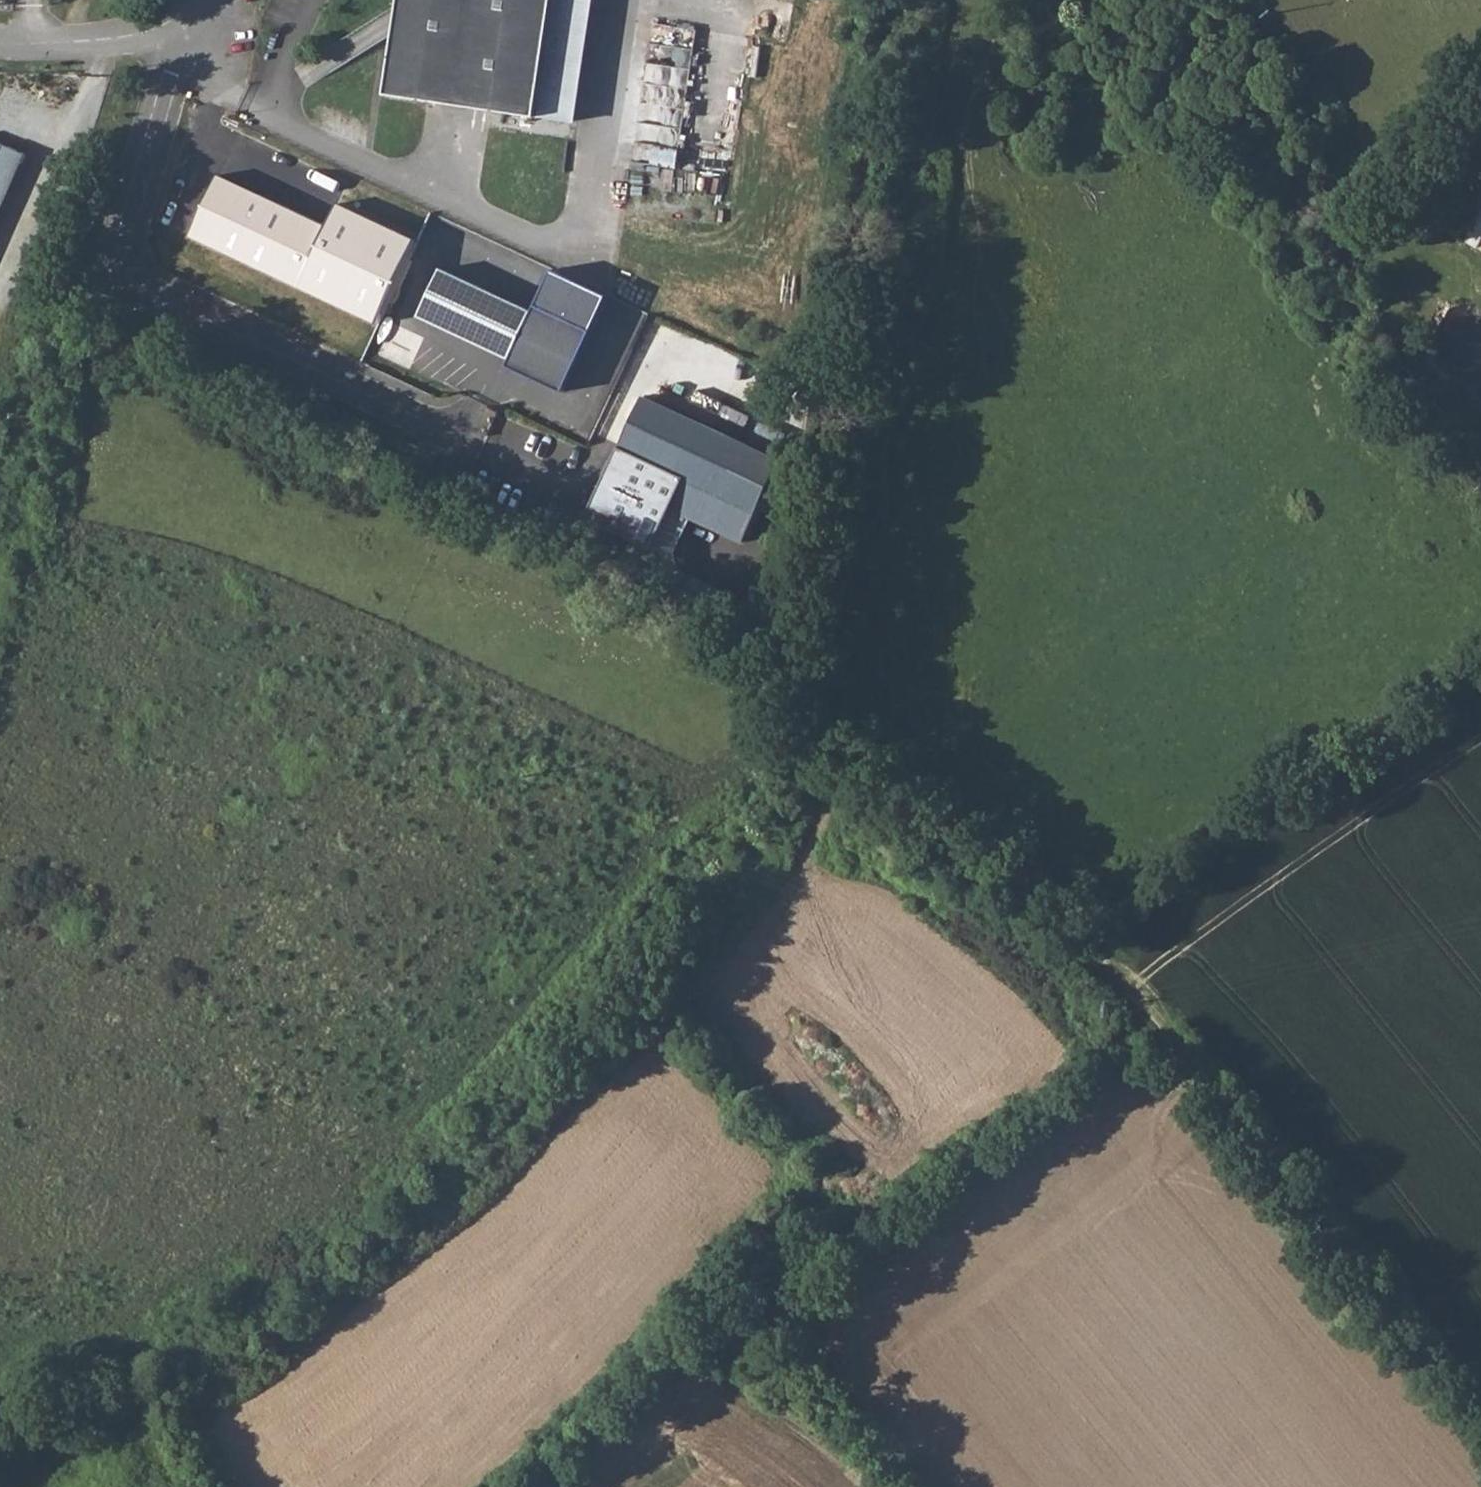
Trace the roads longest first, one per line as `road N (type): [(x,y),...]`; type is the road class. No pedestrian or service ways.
road 1 (track): [(1480,1413),(1095,934),(791,694),(918,0)]
road 2 (unclassified): [(192,0),(184,15),(141,33),(0,42)]

